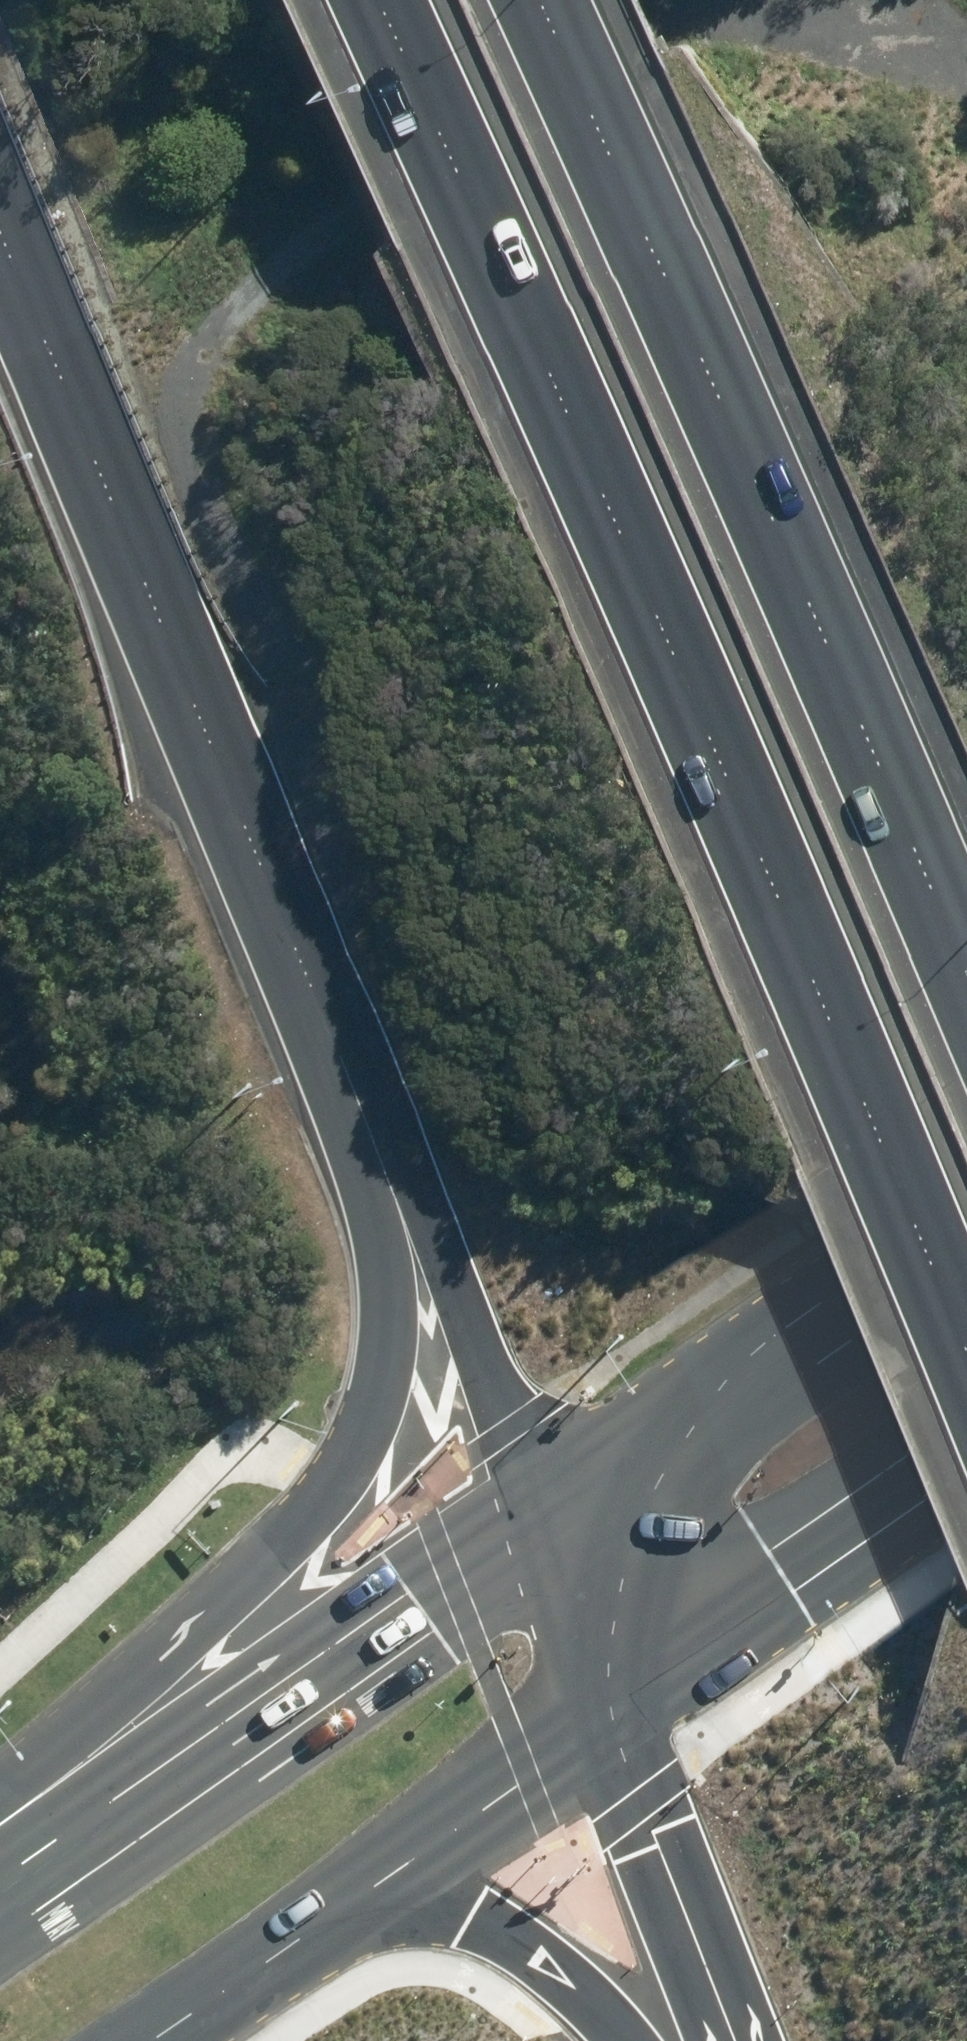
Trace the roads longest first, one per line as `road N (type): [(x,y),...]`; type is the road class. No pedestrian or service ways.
road 1 (motorway): [(966,1371),(459,175),(377,0)]
road 2 (track): [(223,762),(284,720),(280,659),(196,468),(188,391),(240,283),(384,138),(481,69),(606,12),(722,0)]
road 3 (motorway): [(545,0),(966,964)]
road 4 (motorway): [(396,1180),(0,228)]
road 5 (motorway): [(0,1774),(328,1491),(369,1391),(396,1180)]
road 6 (primary): [(0,1893),(542,1519)]
road 7 (primary): [(542,1519),(966,1219)]
road 8 (primary): [(966,1454),(609,1710)]
road 9 (motorway): [(542,1519),(396,1180)]
road 10 (motorway): [(720,2040),(609,1710)]
road 11 (motorway): [(634,2040),(580,1975),(498,1922),(367,1887)]
road 12 (primary): [(609,1710),(367,1887)]
road 13 (primary): [(367,1887),(148,2040)]
road 14 (motorway): [(609,1710),(542,1519)]

